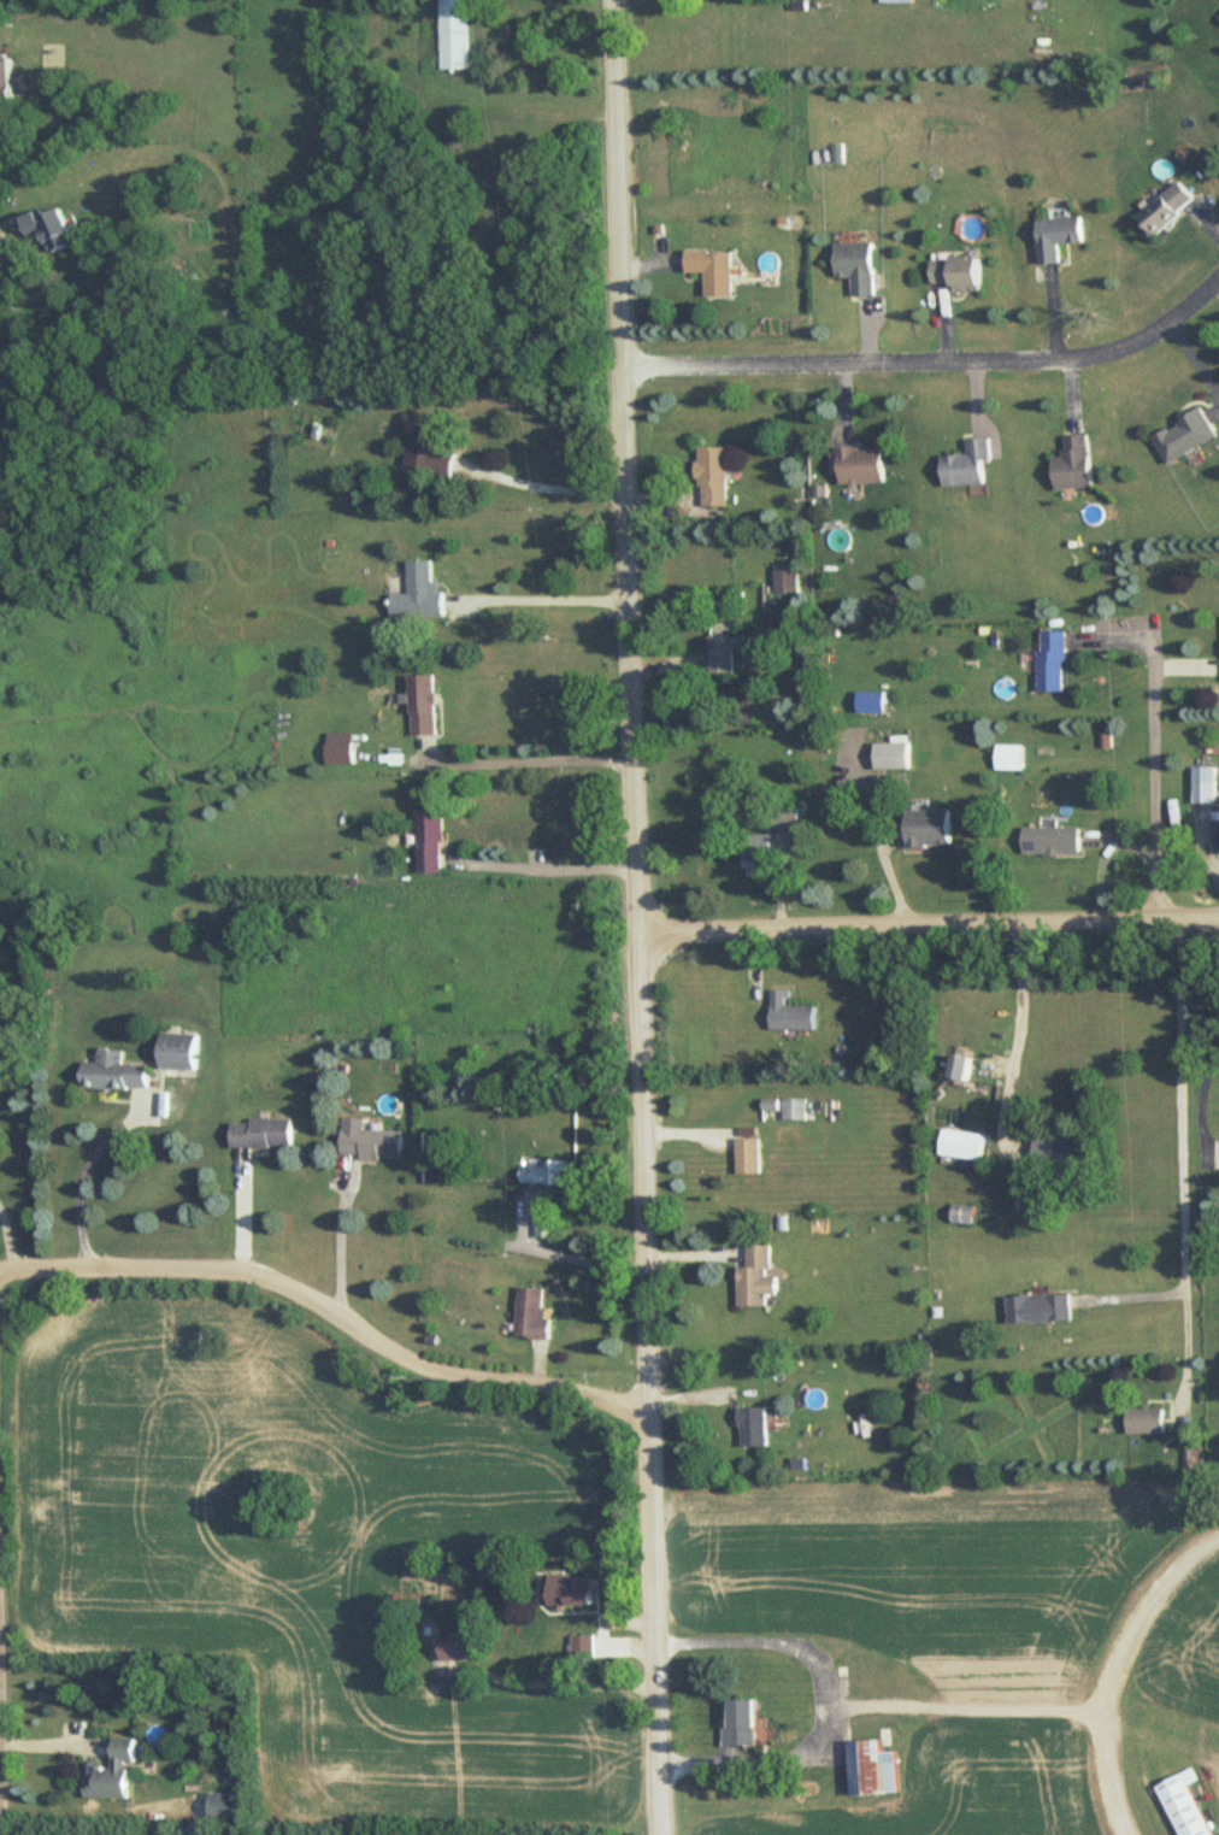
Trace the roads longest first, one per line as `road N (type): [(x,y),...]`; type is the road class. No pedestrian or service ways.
road 1 (residential): [(659,1834),(611,0)]
road 2 (residential): [(650,1411),(572,1386),(420,1364),(302,1290),(249,1271),(0,1271)]
road 3 (residential): [(622,365),(1077,354),(1156,325),(1218,272)]
road 4 (residential): [(635,930),(1218,917)]

